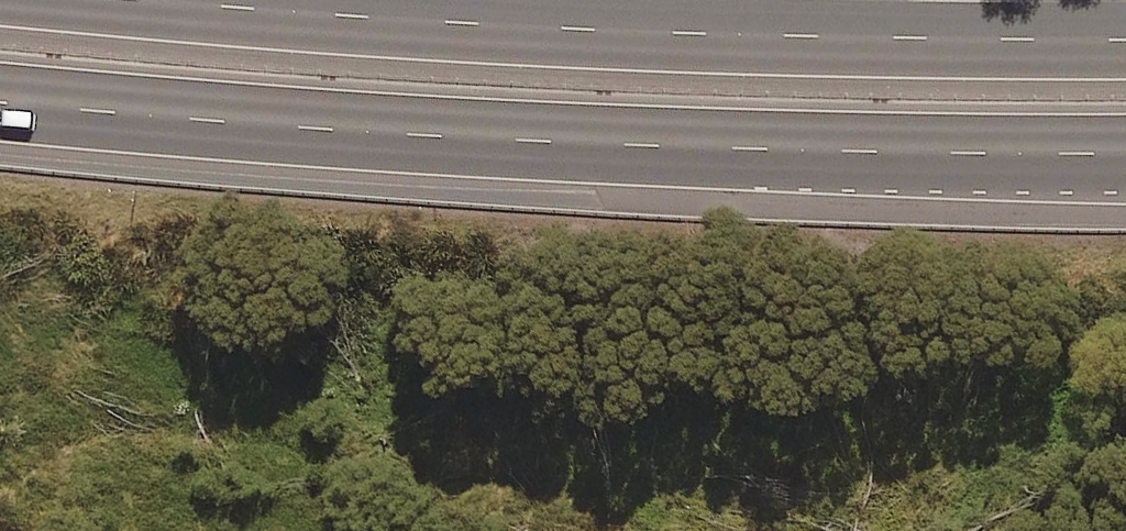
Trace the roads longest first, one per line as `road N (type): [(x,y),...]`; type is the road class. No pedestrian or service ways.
road 1 (motorway): [(1125,149),(708,140),(0,86)]
road 2 (motorway): [(201,0),(682,32),(1125,40)]

